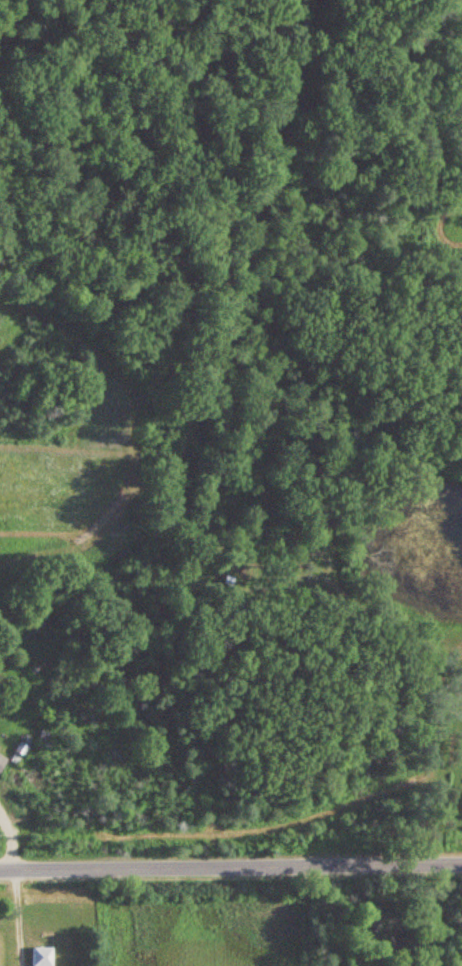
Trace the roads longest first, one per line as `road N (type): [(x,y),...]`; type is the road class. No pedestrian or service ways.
road 1 (residential): [(0,867),(461,862)]

